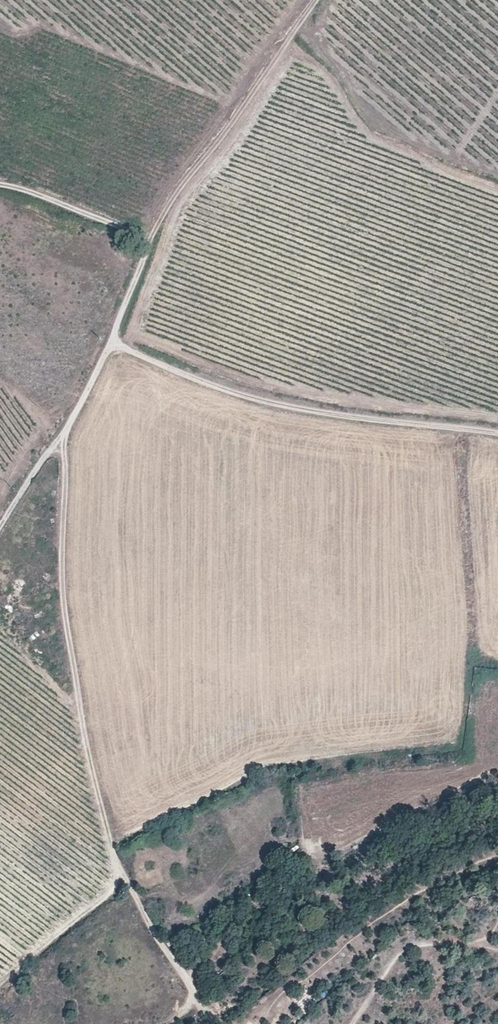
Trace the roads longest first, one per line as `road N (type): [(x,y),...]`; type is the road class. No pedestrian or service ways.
road 1 (track): [(67,431),(62,600),(94,785),(114,856),(216,1023)]
road 2 (track): [(110,341),(243,396),(497,435)]
road 3 (track): [(142,237),(301,0)]
road 4 (track): [(110,341),(147,250),(142,237),(0,186)]
road 5 (track): [(0,530),(71,425),(110,341)]
road 6 (track): [(349,1023),(400,950),(418,943),(497,948)]

